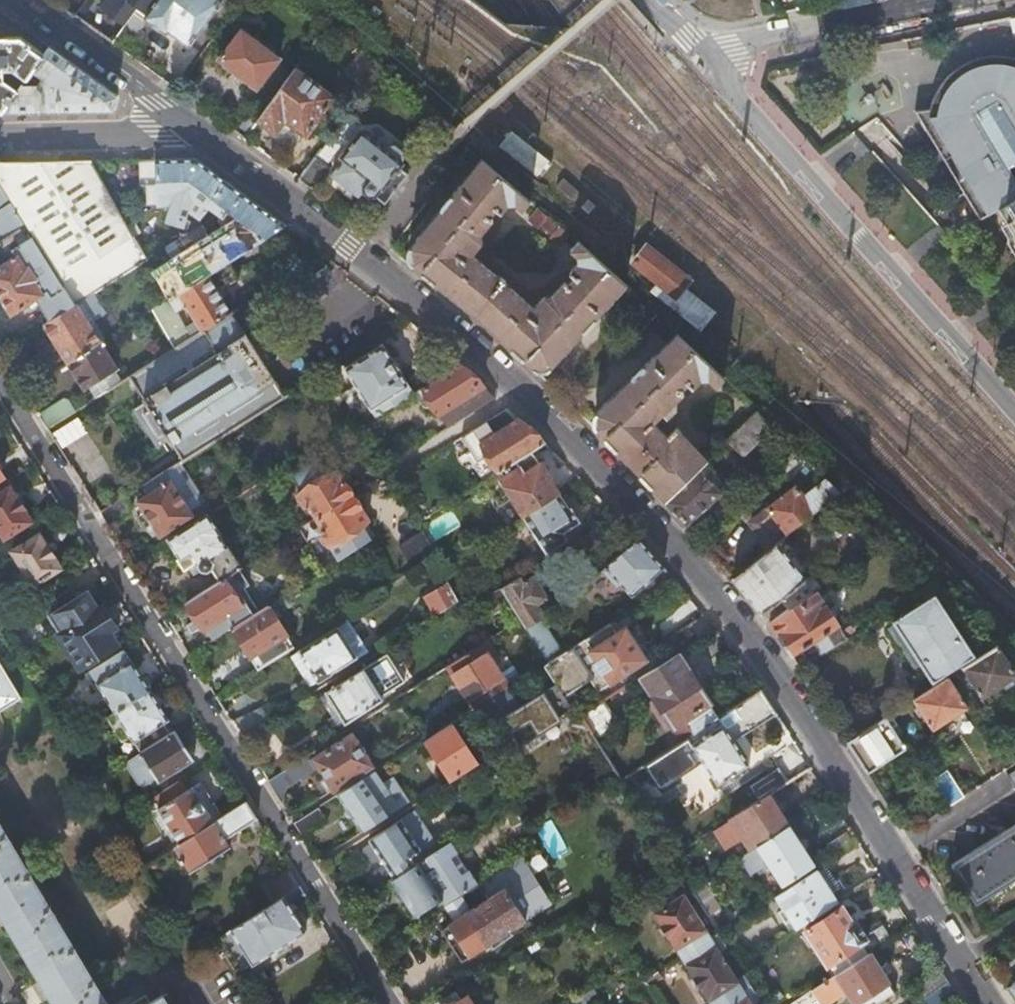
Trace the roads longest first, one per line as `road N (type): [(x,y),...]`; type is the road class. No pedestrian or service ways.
road 1 (residential): [(892,854),(716,584),(468,337),(192,129)]
road 2 (residential): [(0,380),(389,1003)]
road 3 (residential): [(715,56),(735,99),(1014,412)]
road 4 (residential): [(192,129),(15,0)]
road 5 (residential): [(919,6),(715,56)]
road 6 (residential): [(0,134),(192,129)]
road 7 (residential): [(892,854),(1011,781)]

